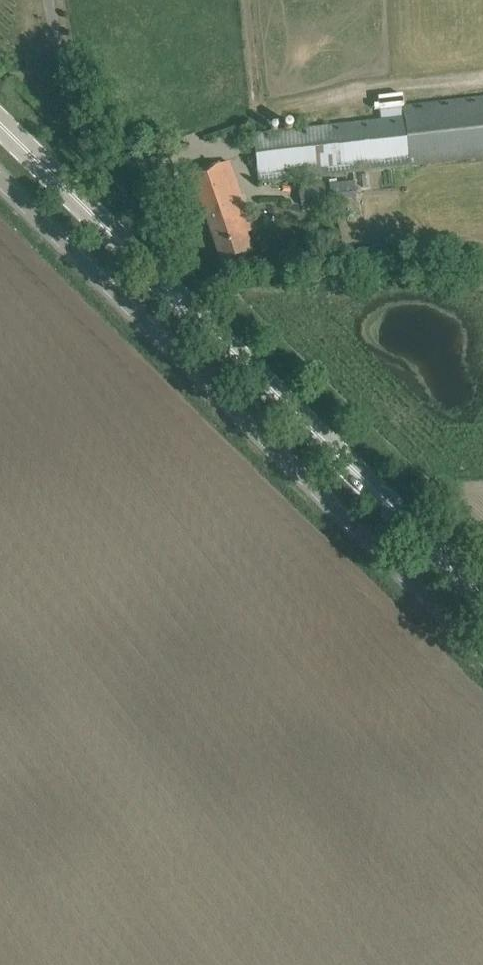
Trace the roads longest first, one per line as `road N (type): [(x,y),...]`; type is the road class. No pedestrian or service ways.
road 1 (unclassified): [(482,655),(0,180)]
road 2 (primary): [(482,597),(0,124)]

